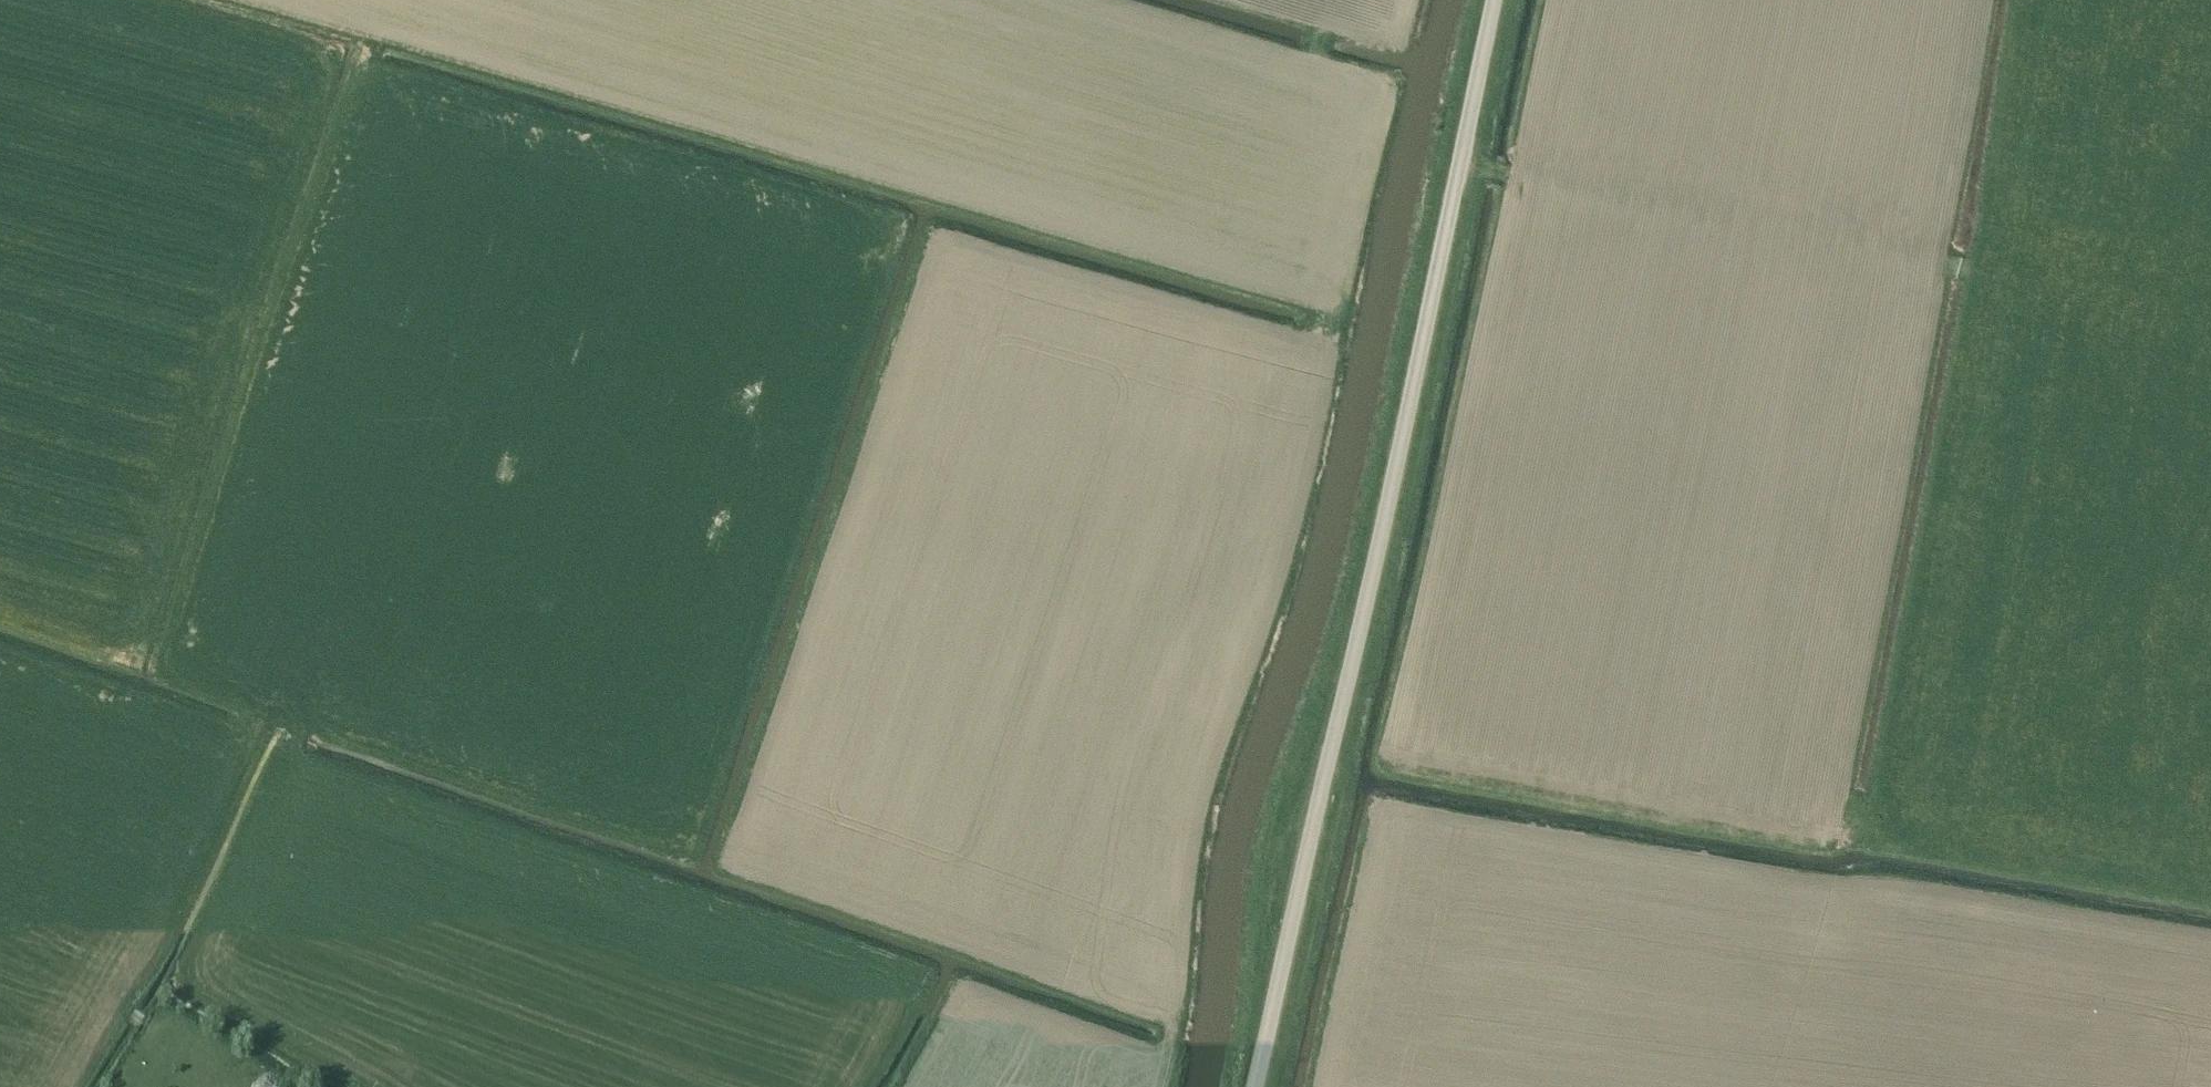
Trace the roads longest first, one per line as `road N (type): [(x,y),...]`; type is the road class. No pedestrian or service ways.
road 1 (unclassified): [(1254,1086),(1492,0)]

